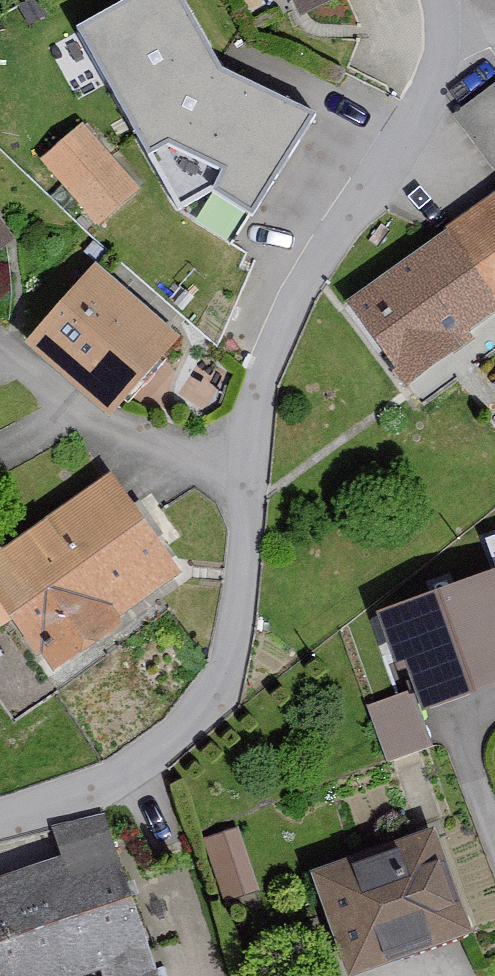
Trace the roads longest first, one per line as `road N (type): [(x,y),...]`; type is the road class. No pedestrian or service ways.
road 1 (residential): [(0,817),(118,774),(211,702),(238,604),(248,475),(267,361),(311,272),(424,99),(437,68),(439,0)]

